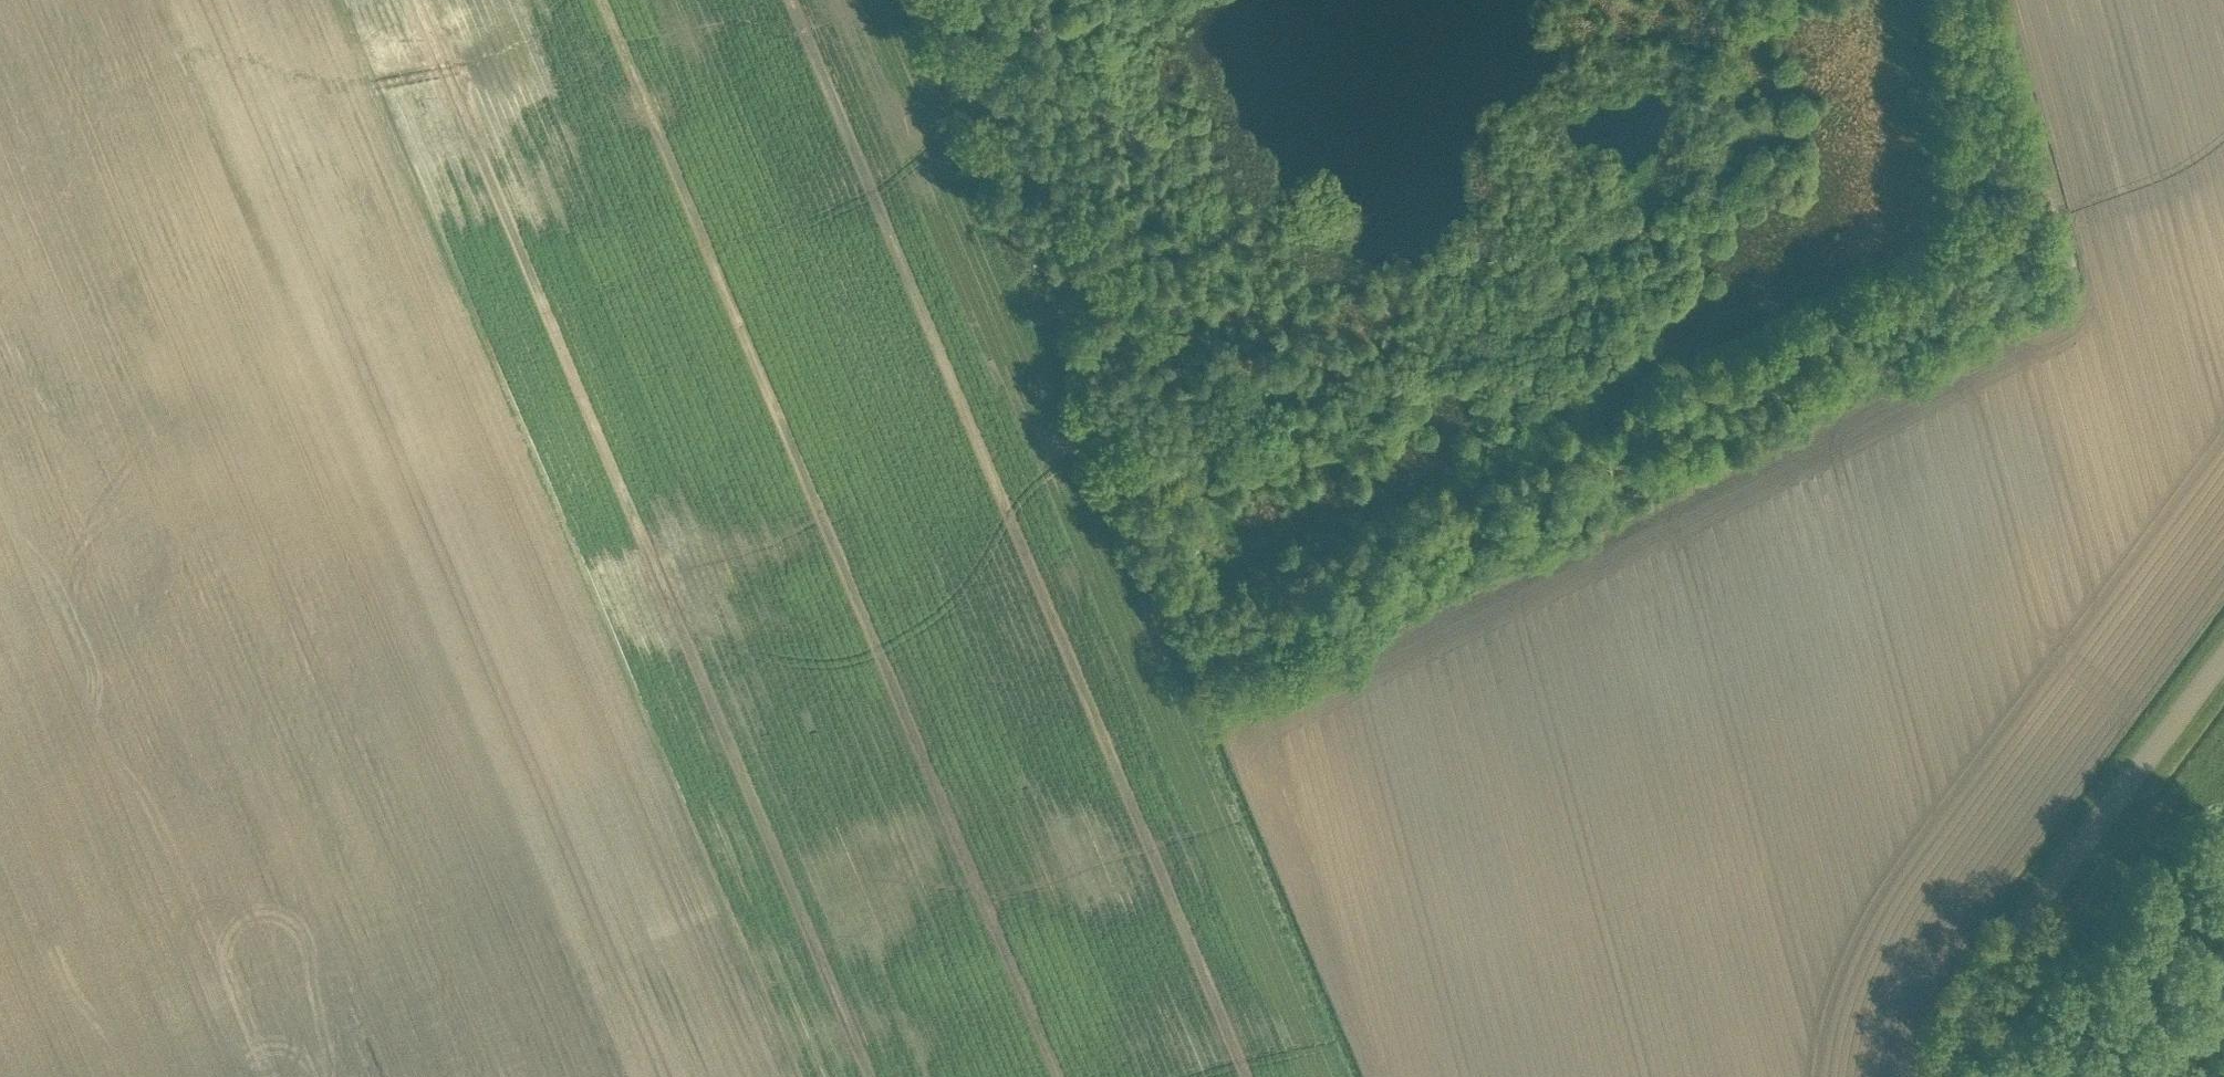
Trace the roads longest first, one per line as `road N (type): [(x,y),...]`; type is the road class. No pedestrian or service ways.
road 1 (unclassified): [(1951,1076),(1995,957),(2223,656)]

